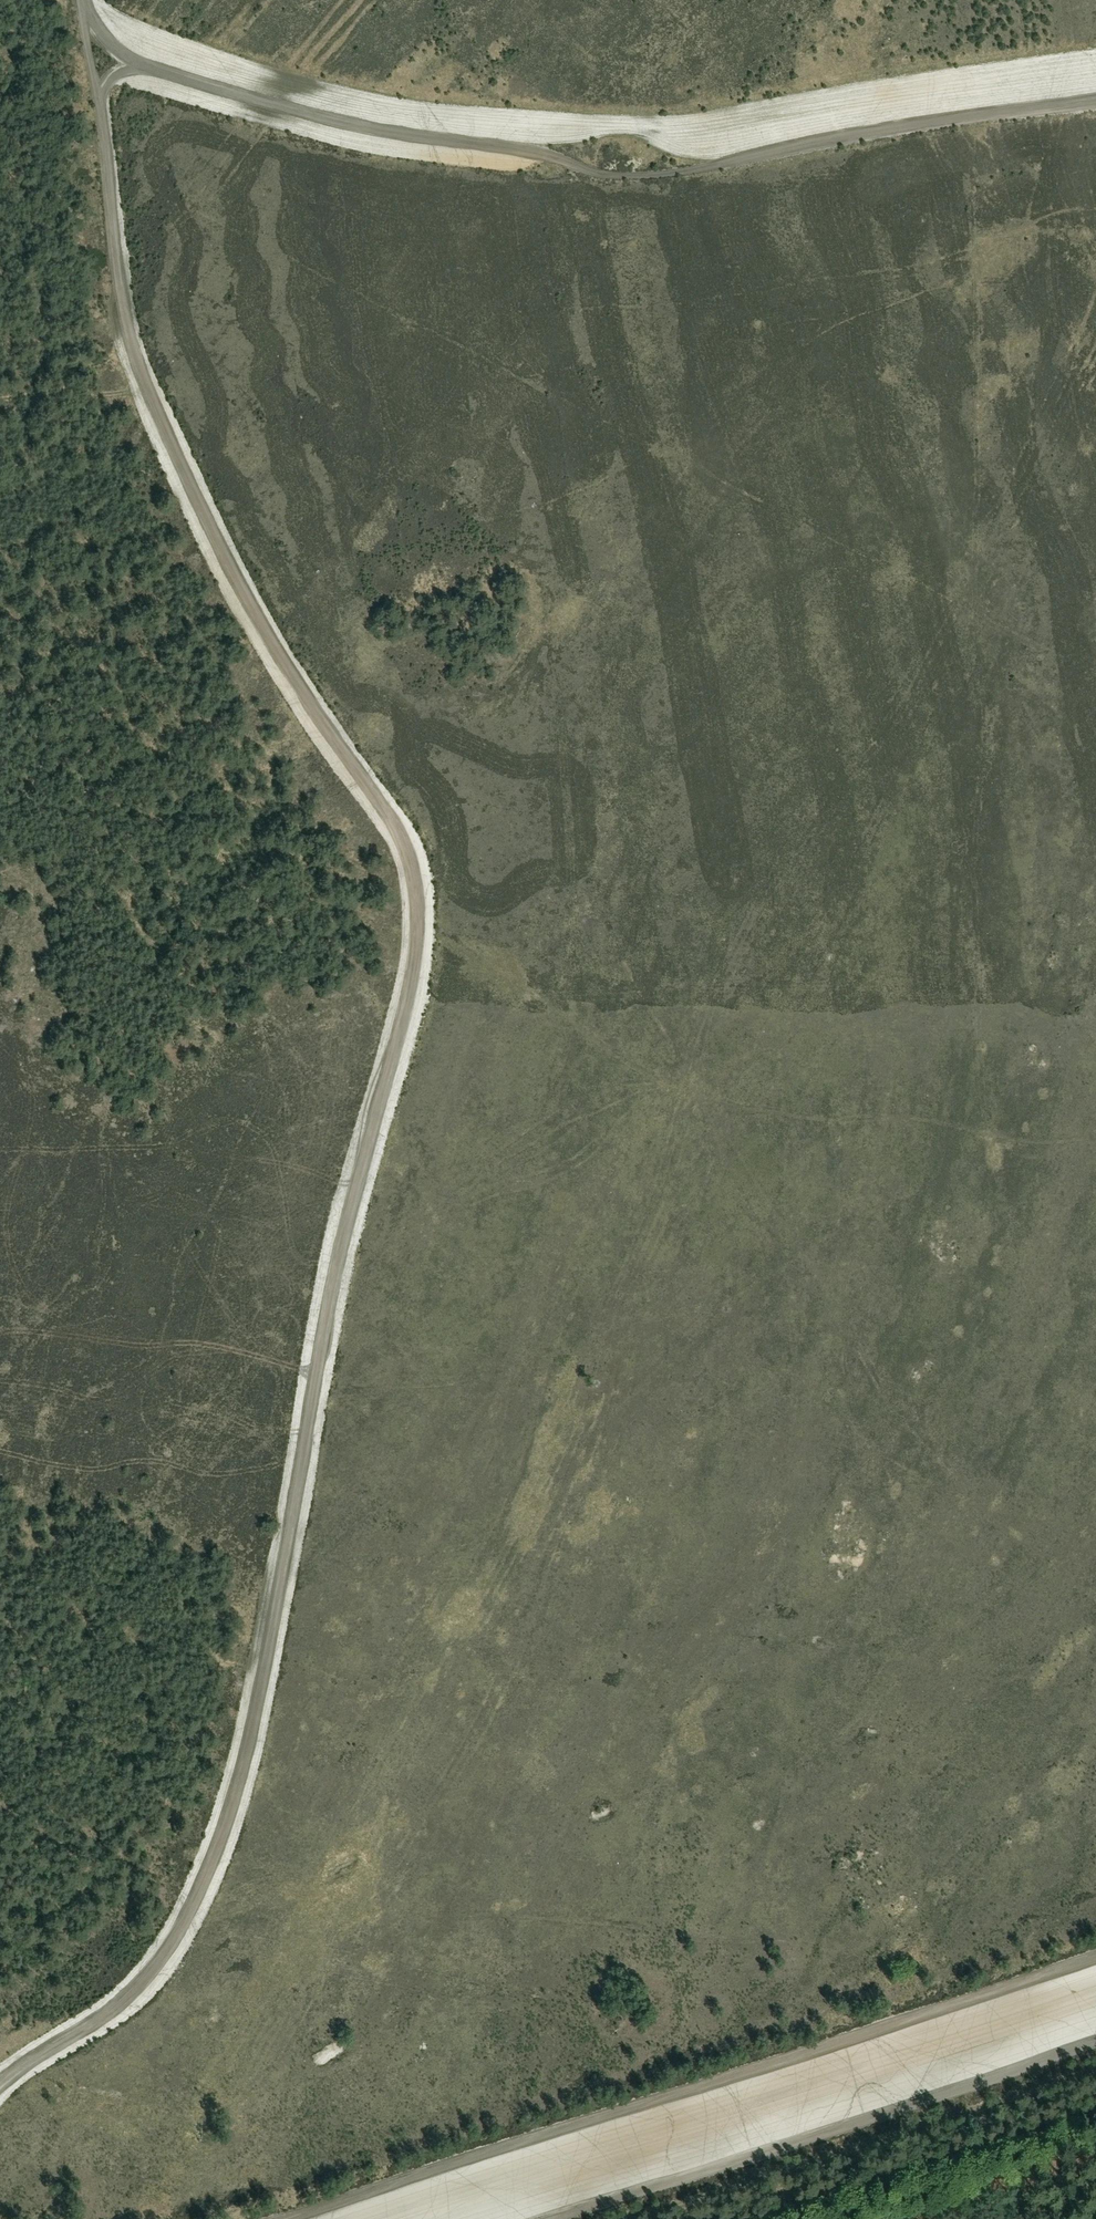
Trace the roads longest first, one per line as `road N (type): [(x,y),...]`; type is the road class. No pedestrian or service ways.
road 1 (track): [(898,2218),(1095,2154)]

